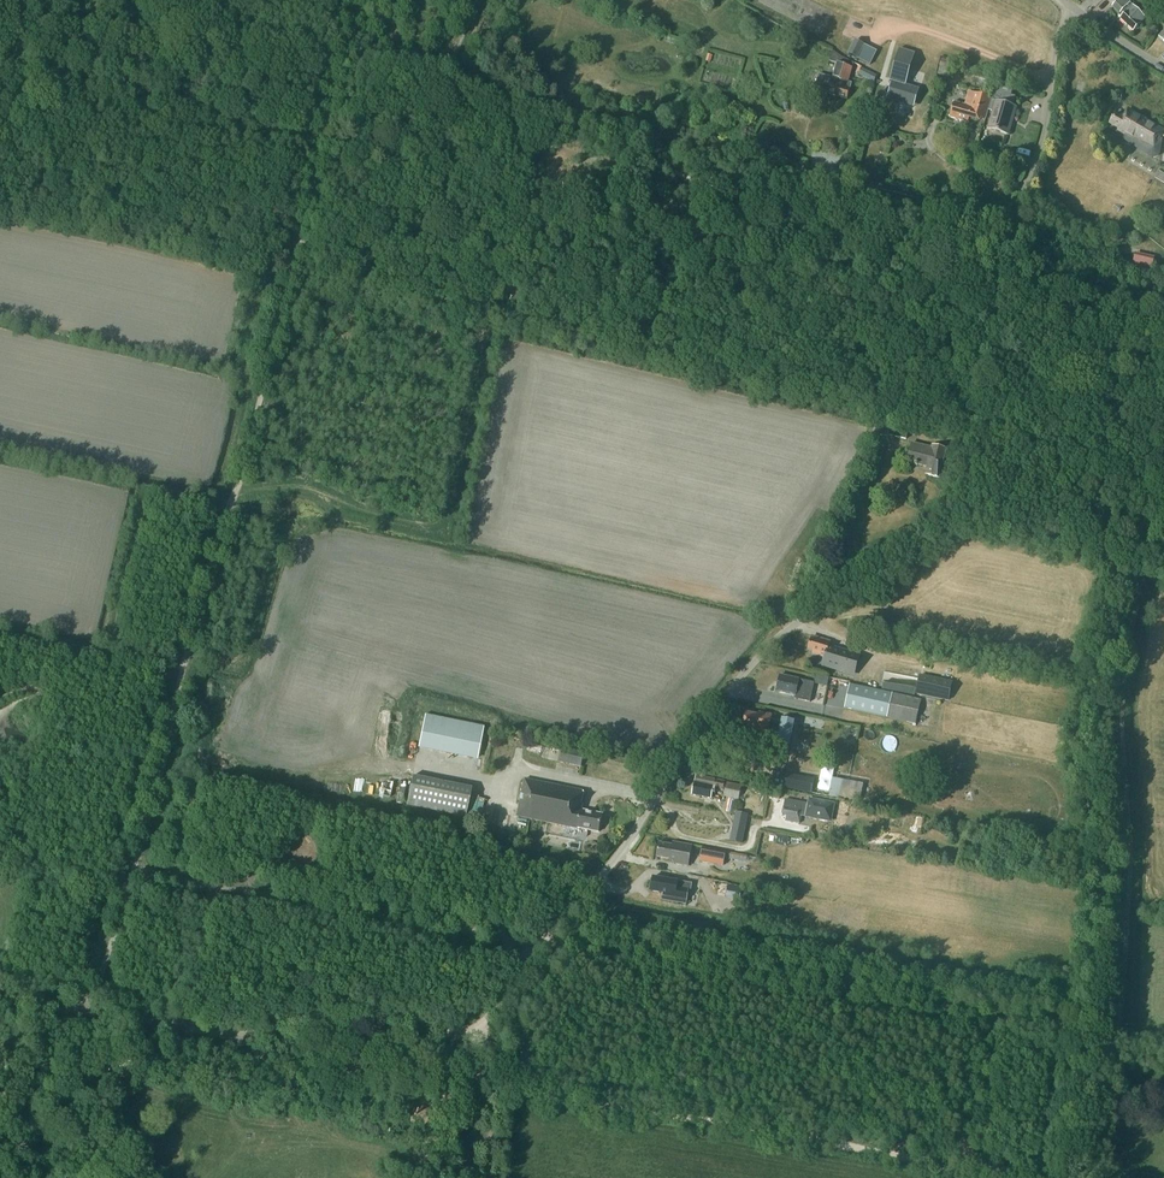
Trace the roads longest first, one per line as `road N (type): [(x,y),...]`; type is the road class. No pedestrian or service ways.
road 1 (unclassified): [(594,886),(754,662),(796,622),(934,541),(954,513),(968,473),(997,273),(1043,132),(1053,55),(1072,6)]
road 2 (track): [(946,1168),(516,1089),(491,1073),(471,1026)]
road 3 (track): [(91,1013),(235,1038),(327,1014),(471,1026)]
road 4 (track): [(471,1026),(594,886)]

